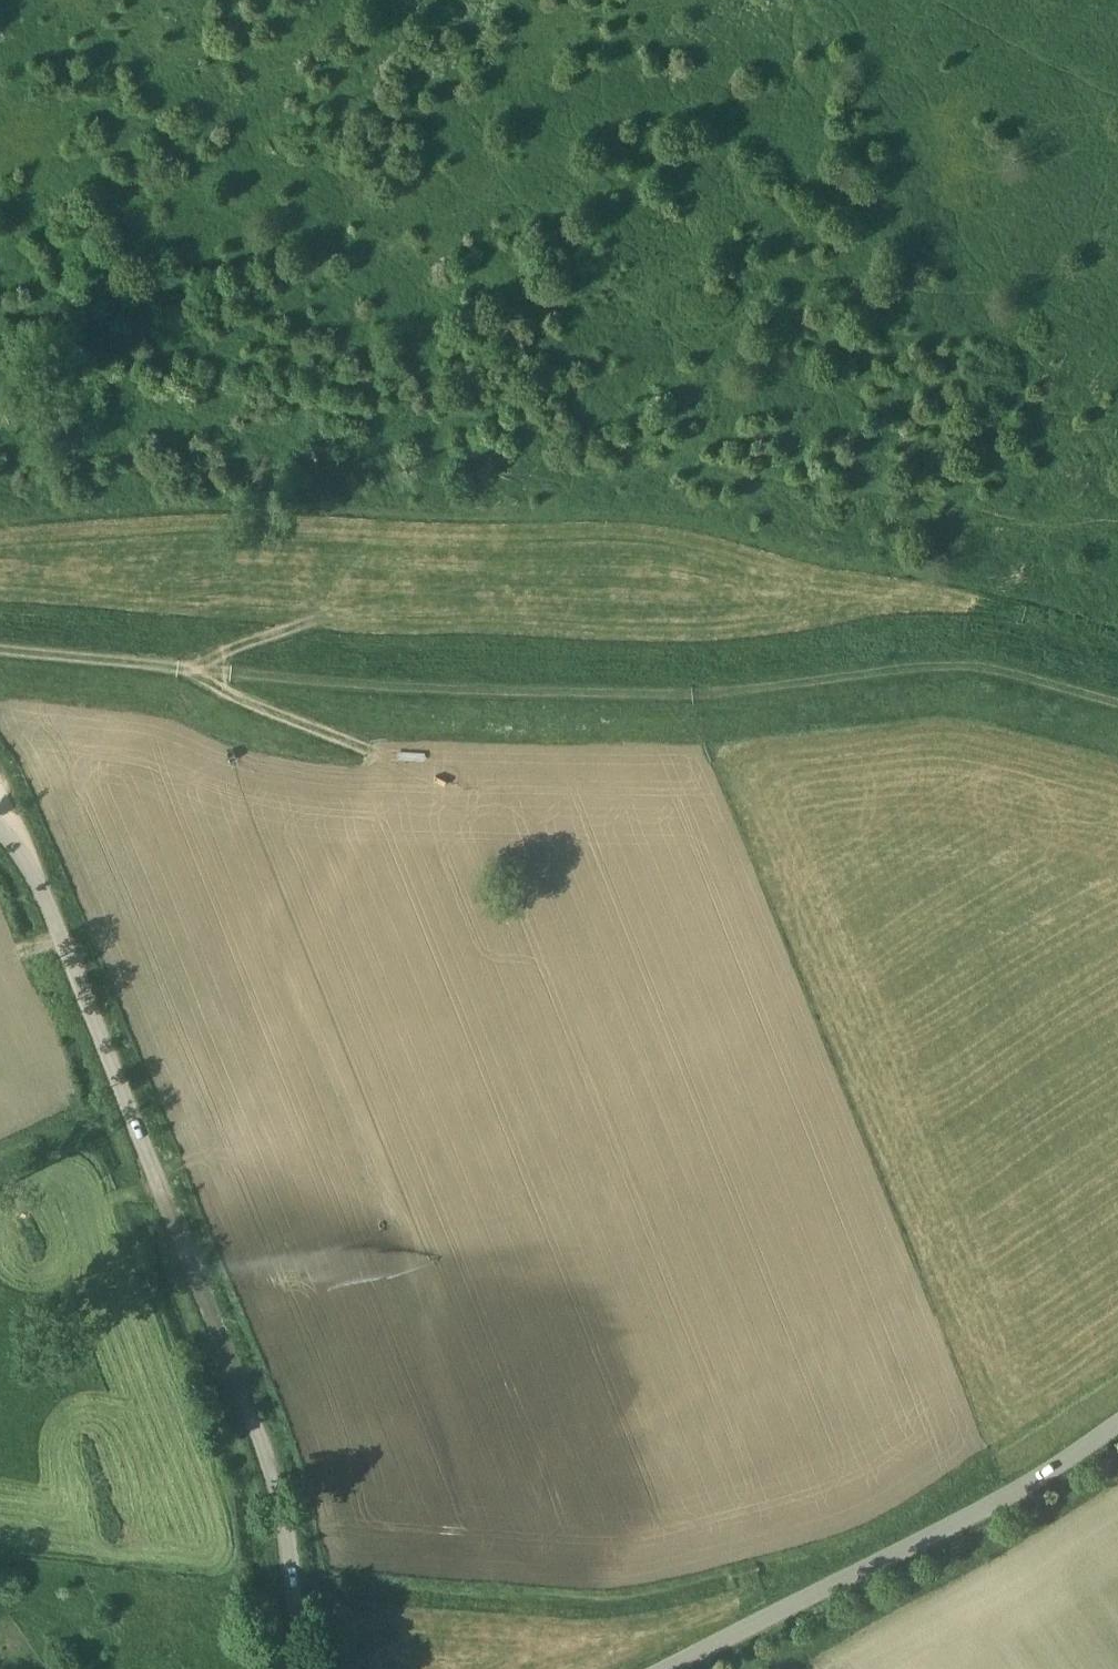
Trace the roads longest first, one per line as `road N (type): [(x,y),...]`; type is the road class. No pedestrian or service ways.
road 1 (track): [(0,643),(241,667),(696,689),(956,661),(1117,701)]
road 2 (unclassified): [(0,825),(64,934),(287,1505),(292,1668)]
road 3 (residential): [(679,1668),(909,1559),(1117,1420)]

